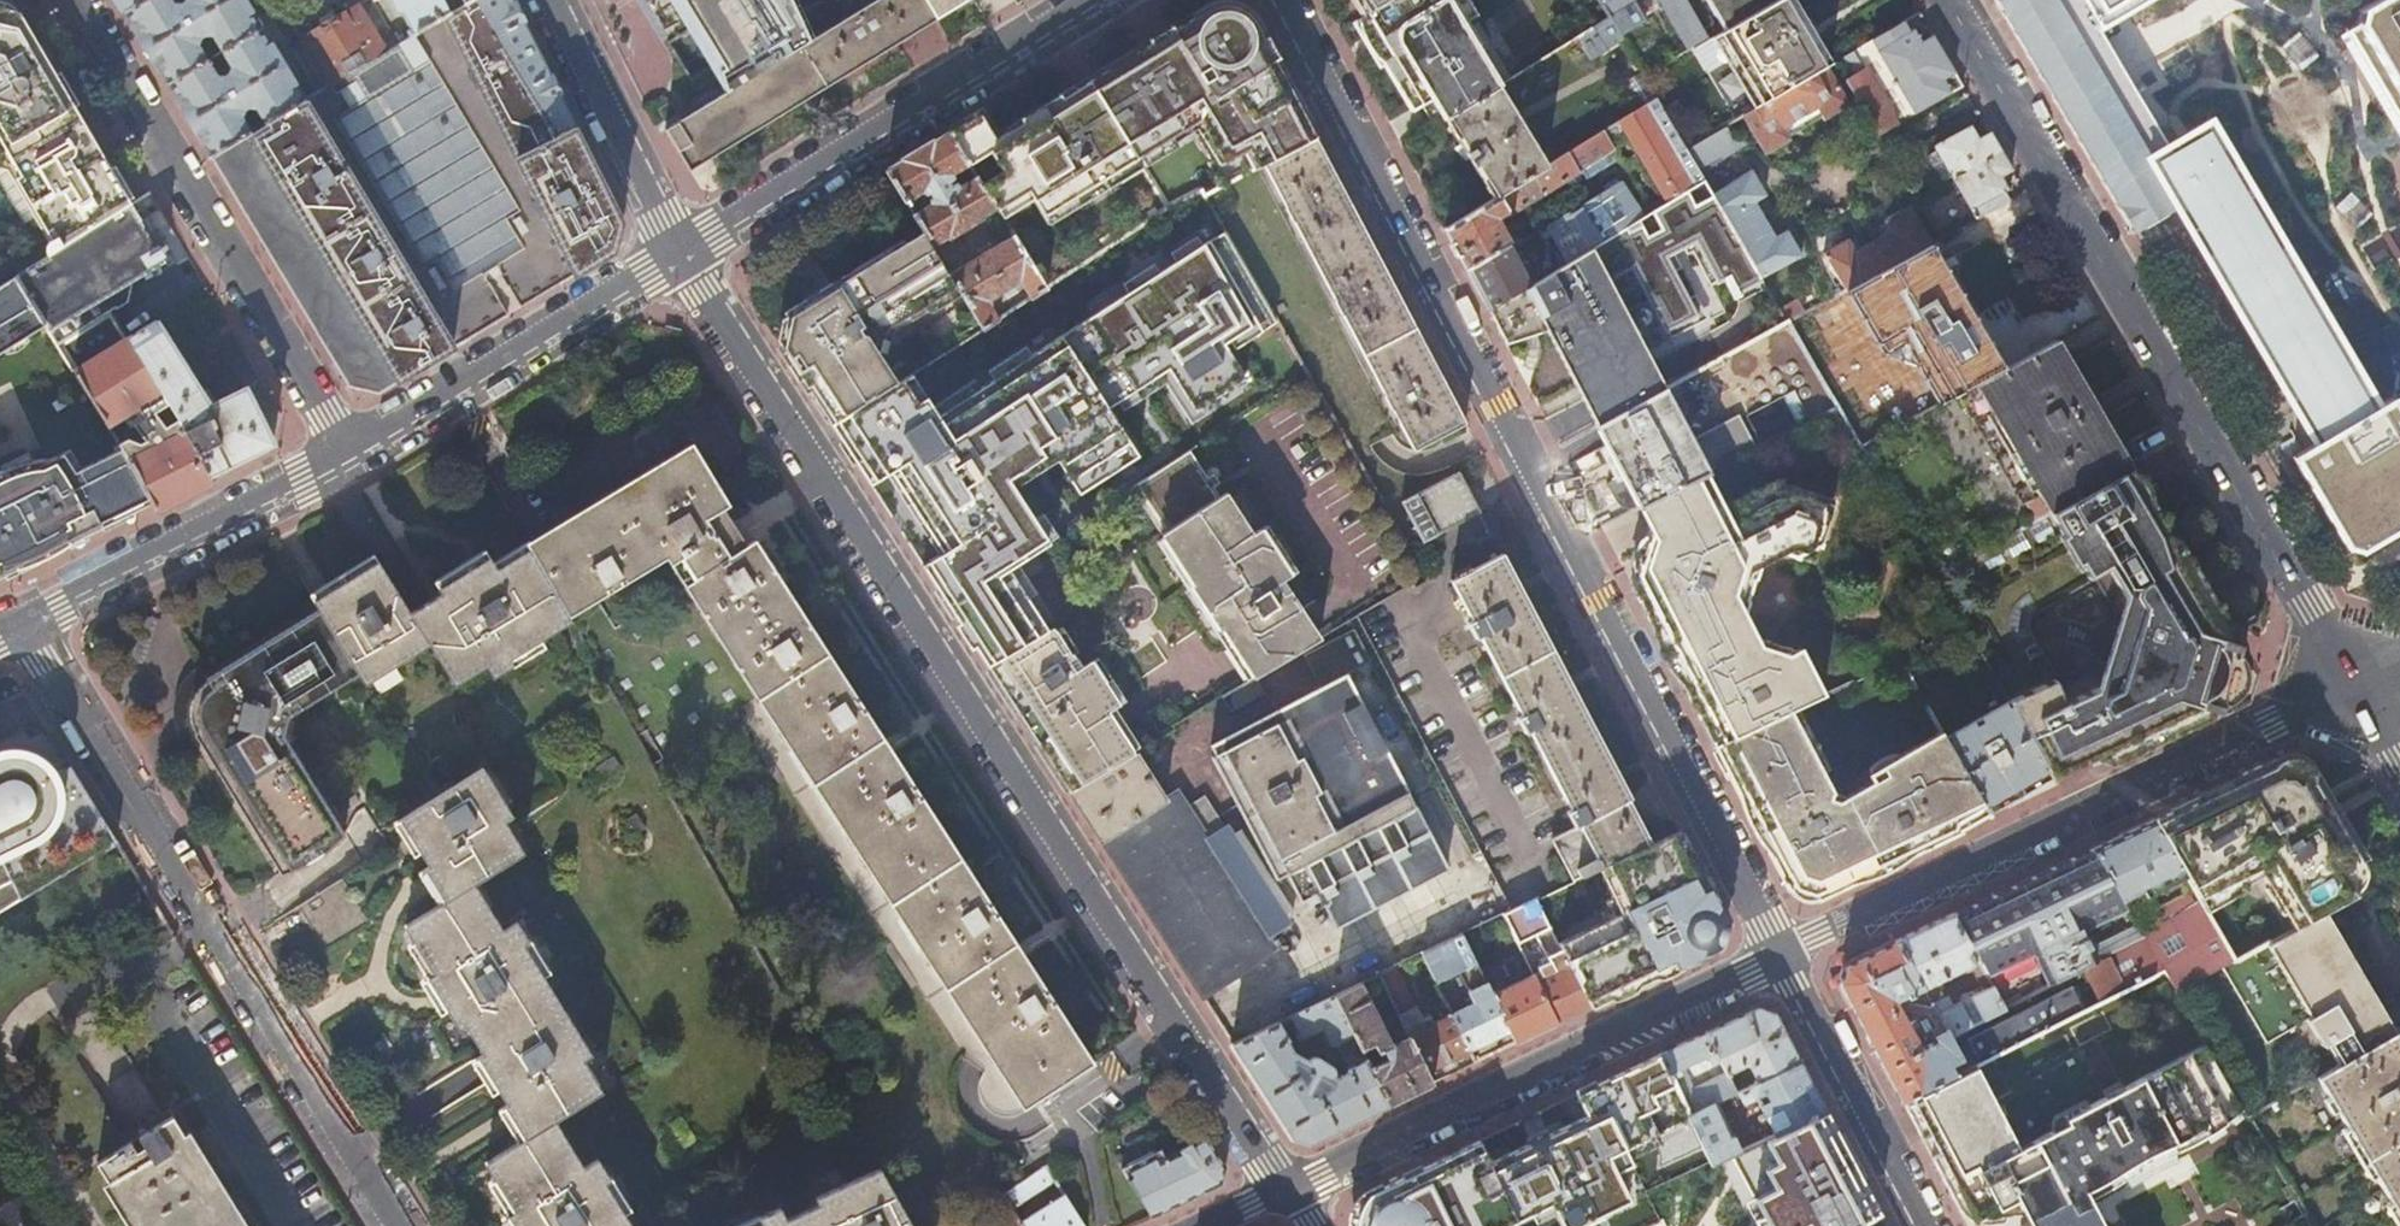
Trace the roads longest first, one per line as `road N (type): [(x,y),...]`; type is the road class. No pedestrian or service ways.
road 1 (residential): [(1287,1190),(680,251)]
road 2 (residential): [(1287,0),(1783,956)]
road 3 (secondary): [(1950,0),(2355,682)]
road 4 (residential): [(21,619),(397,1225)]
road 5 (residential): [(2355,682),(1783,956)]
road 6 (residential): [(1783,956),(1287,1190)]
road 7 (residential): [(77,0),(350,450)]
road 8 (residential): [(680,251),(1101,0)]
road 9 (residential): [(350,450),(680,251)]
road 10 (residential): [(21,619),(350,450)]
road 11 (residential): [(1783,956),(1922,1225)]
road 12 (residential): [(680,251),(558,0)]

